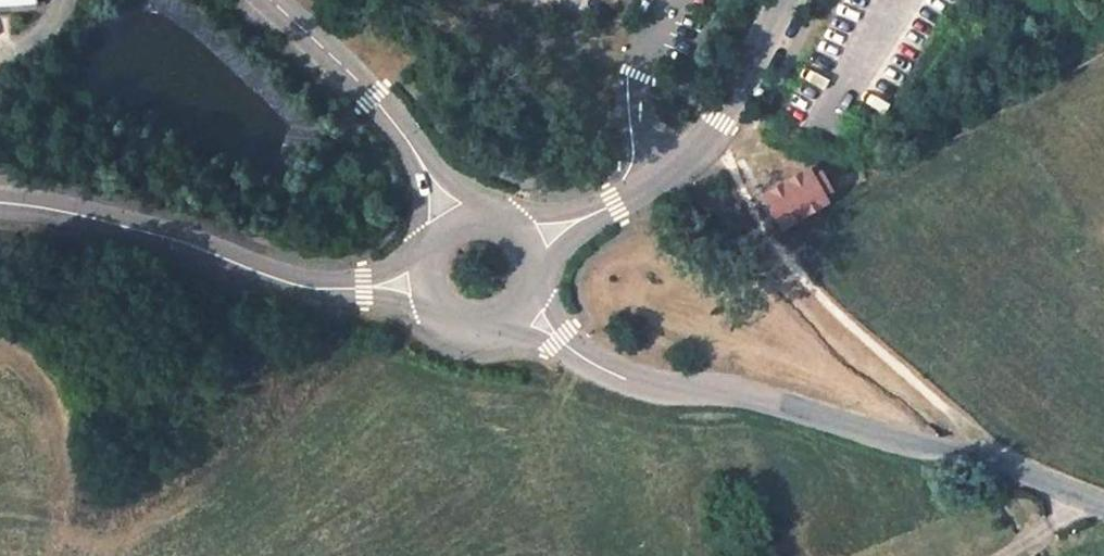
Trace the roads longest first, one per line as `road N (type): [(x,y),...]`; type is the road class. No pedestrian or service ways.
road 1 (unclassified): [(1103,513),(1038,479),(784,411),(630,382),(562,341)]
road 2 (unclassified): [(362,289),(292,283),(164,236),(0,201)]
road 3 (residential): [(614,203),(670,170),(736,94),(780,0)]
road 4 (residential): [(485,215),(412,146),(426,245)]

